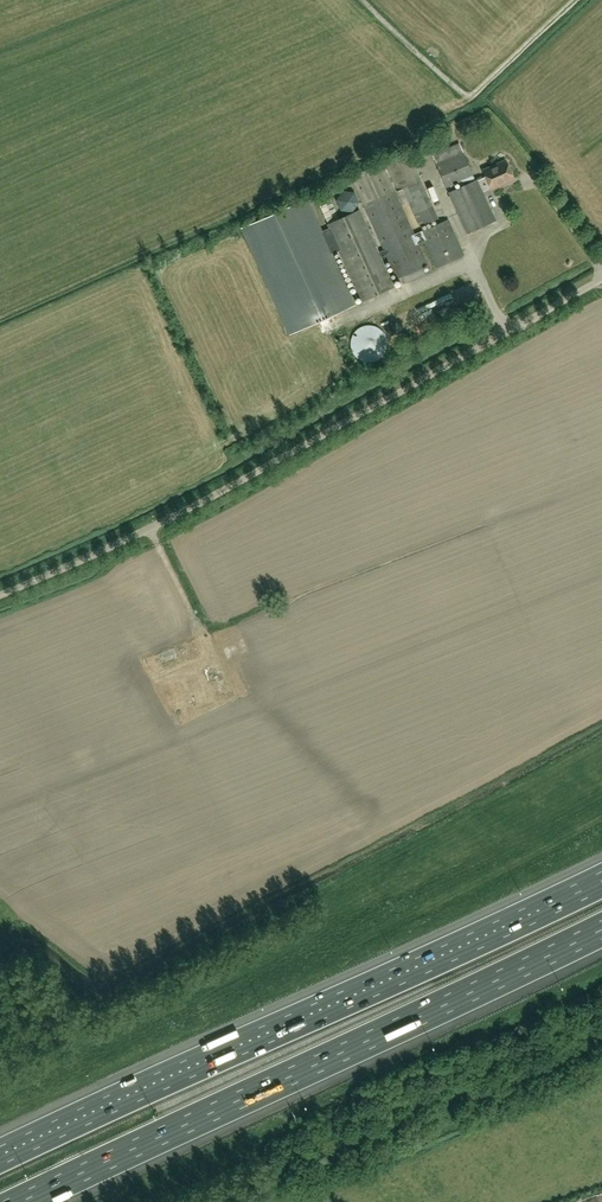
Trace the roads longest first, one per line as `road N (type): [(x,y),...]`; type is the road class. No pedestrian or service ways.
road 1 (unclassified): [(0,594),(215,494),(601,279)]
road 2 (motorway): [(601,881),(0,1157)]
road 3 (motorway): [(21,1201),(601,927)]

